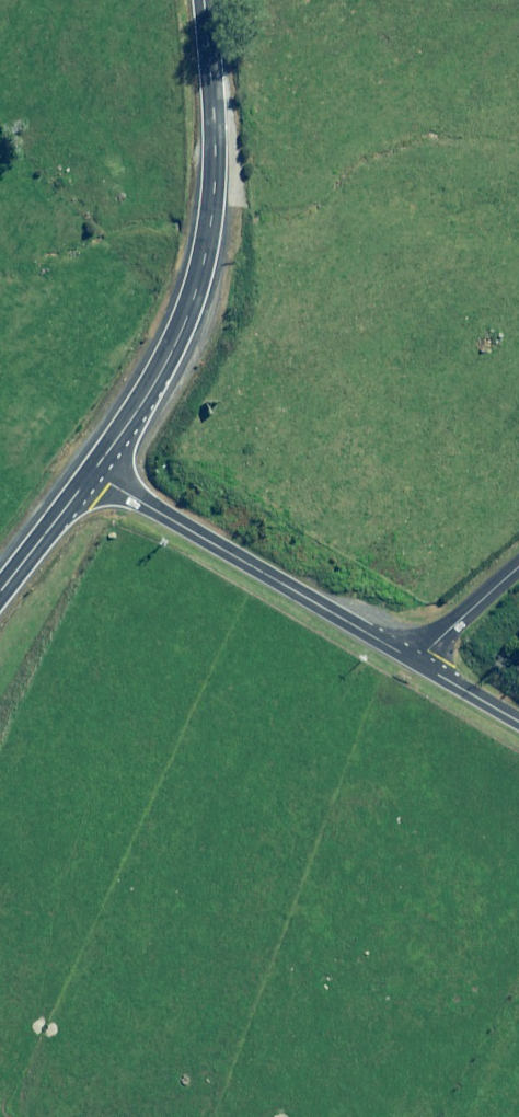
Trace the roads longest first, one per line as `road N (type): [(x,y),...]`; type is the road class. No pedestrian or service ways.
road 1 (primary): [(93,473),(162,371),(190,316),(207,255),(218,138),(207,0)]
road 2 (tertiary): [(419,664),(93,473)]
road 3 (primary): [(0,595),(93,473)]
road 4 (unclassified): [(419,664),(518,571)]

